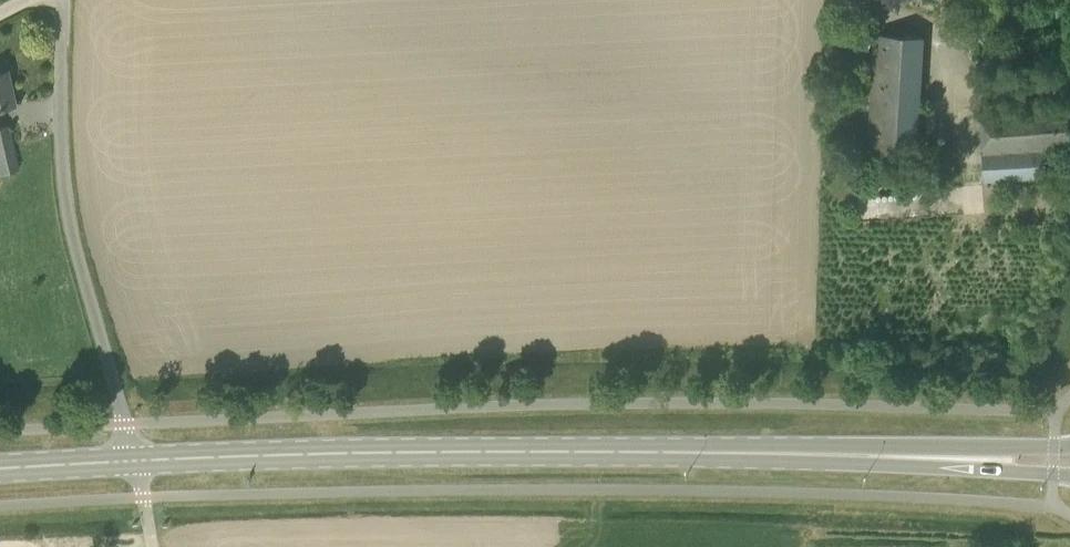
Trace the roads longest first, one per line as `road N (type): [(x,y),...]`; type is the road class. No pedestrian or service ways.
road 1 (secondary): [(136,459),(596,455),(1069,464)]
road 2 (unclassified): [(62,0),(67,207),(136,459)]
road 3 (secondary): [(0,468),(136,459)]

